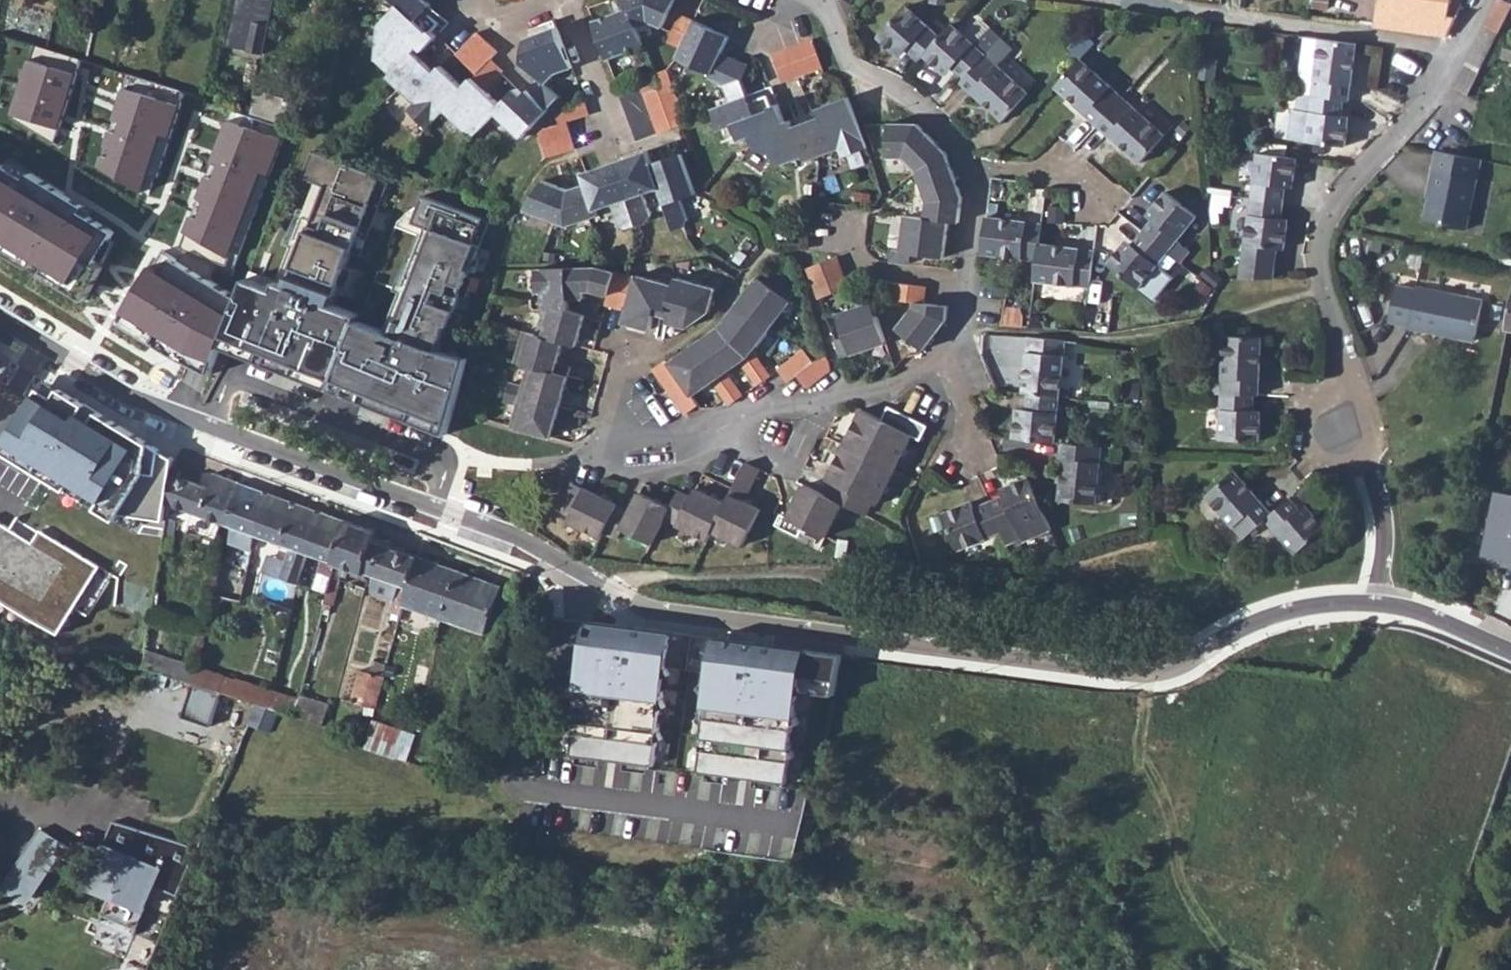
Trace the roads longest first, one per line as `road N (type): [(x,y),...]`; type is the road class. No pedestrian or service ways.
road 1 (residential): [(1485,0),(1401,128),(1324,224),(1319,268),(1345,343),(1380,499),(1381,605),(1420,612),(1510,653)]
road 2 (residential): [(0,320),(154,405),(433,506),(575,578)]
road 3 (residential): [(842,393),(887,384),(956,348),(969,278),(969,161),(905,94),(848,65),(815,0)]
road 4 (residential): [(566,464),(644,472),(842,393)]
road 5 (residential): [(842,393),(613,439),(566,464)]
road 6 (residential): [(571,0),(621,148),(556,164)]

